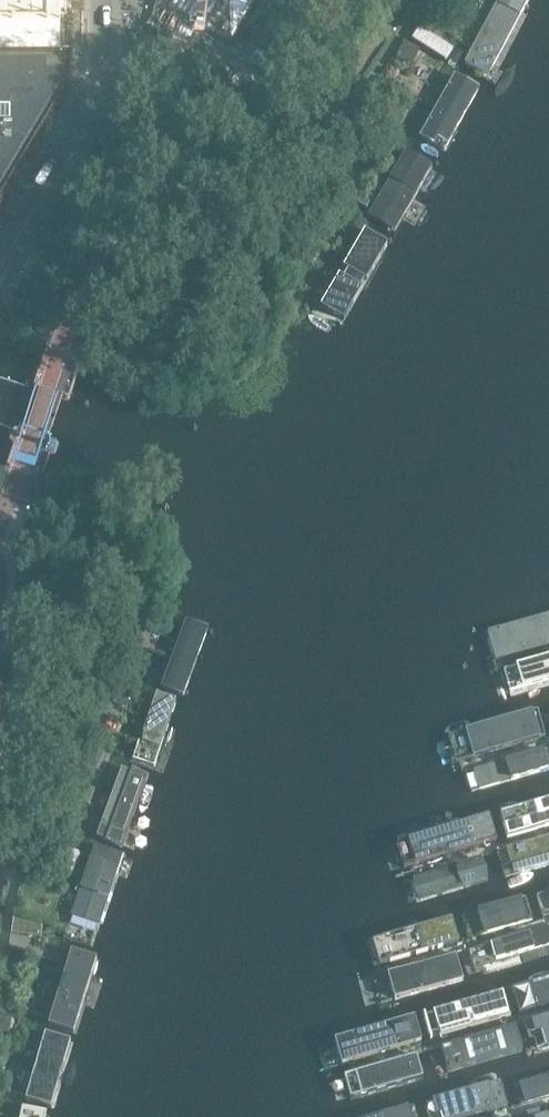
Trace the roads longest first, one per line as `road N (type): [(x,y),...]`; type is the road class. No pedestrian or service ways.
road 1 (unclassified): [(0,274),(101,99),(105,0)]

